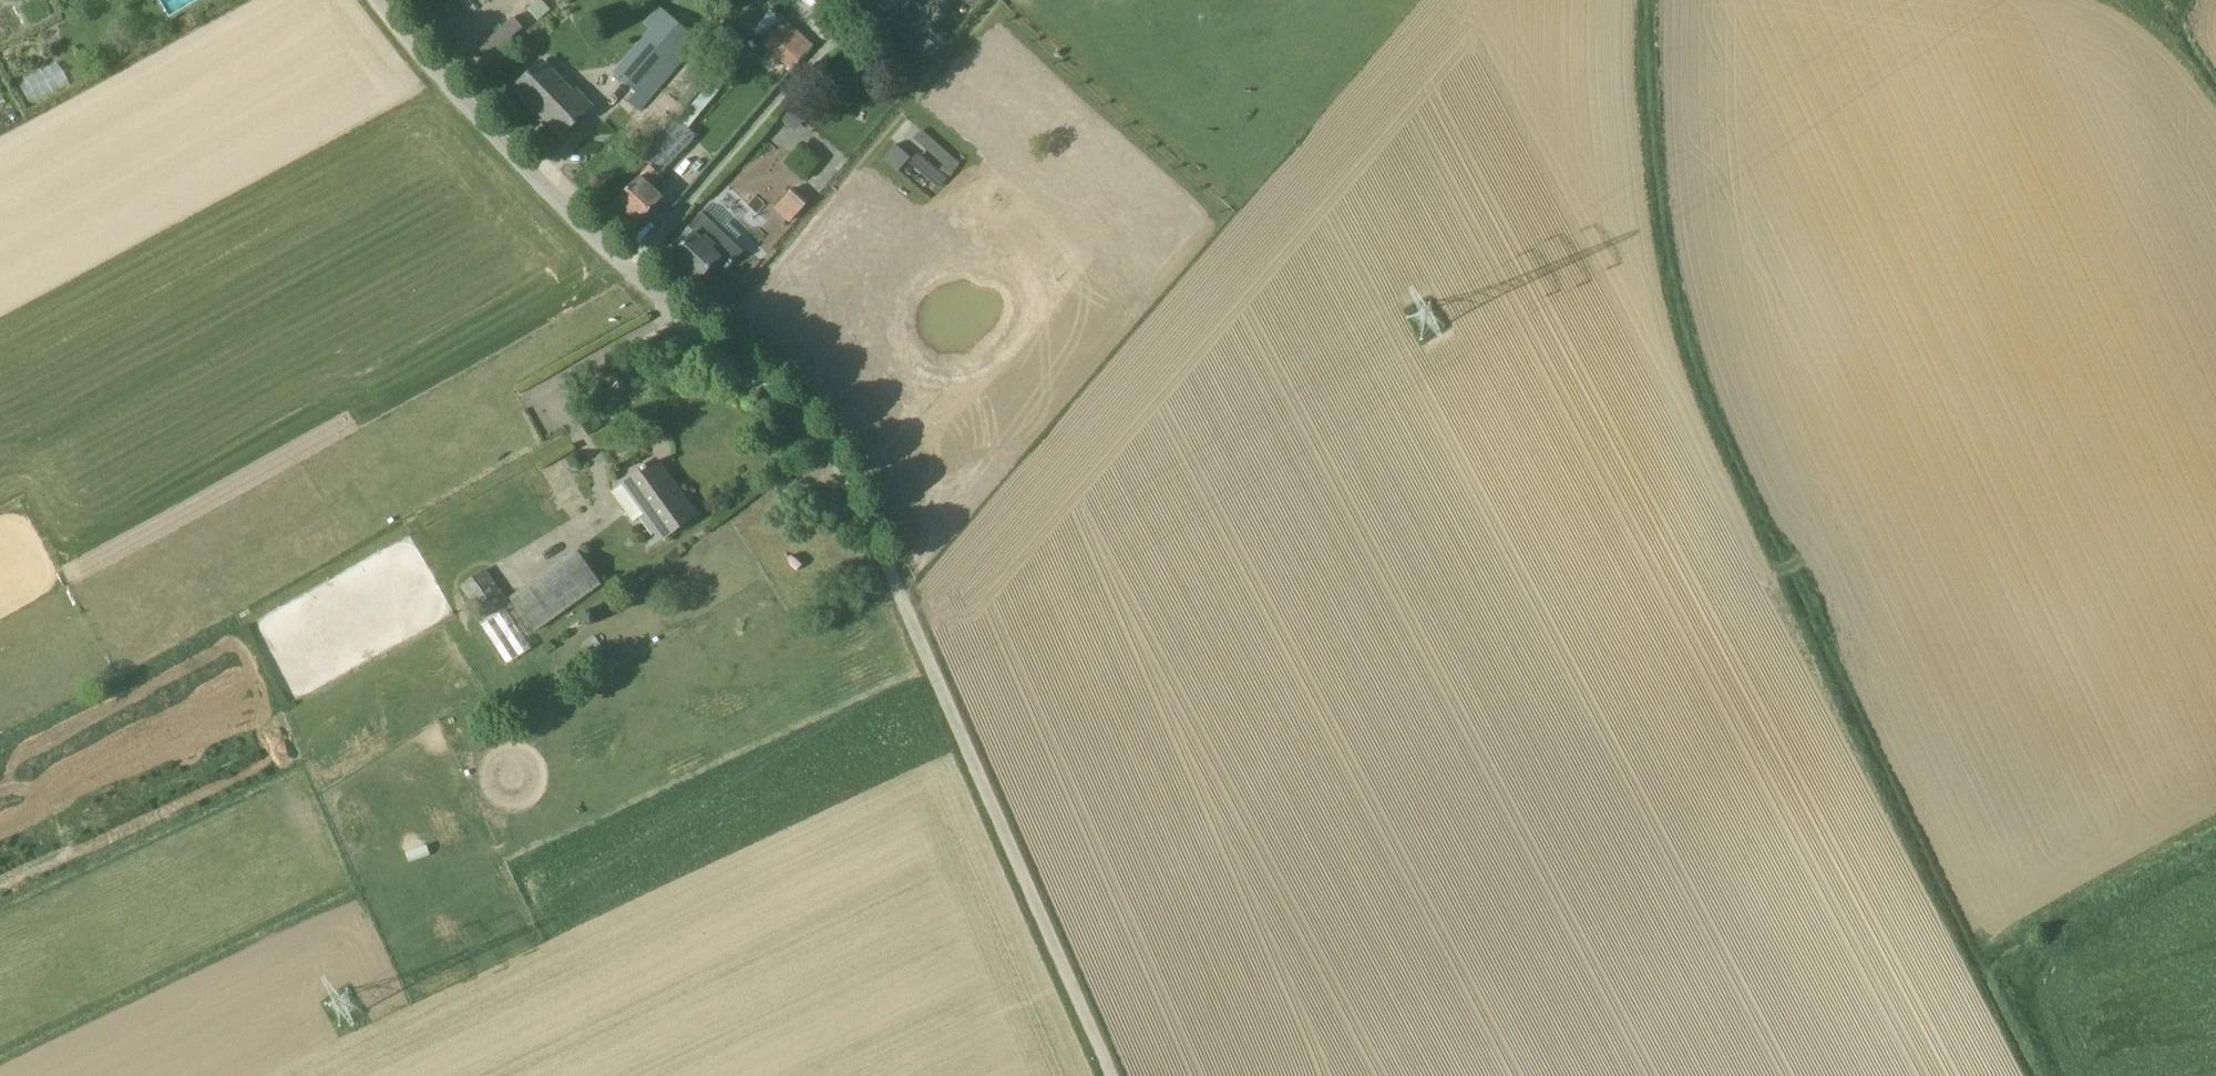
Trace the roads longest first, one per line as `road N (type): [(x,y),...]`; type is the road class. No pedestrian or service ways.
road 1 (unclassified): [(1111,1075),(857,494),(830,451),(574,217),(377,0)]

